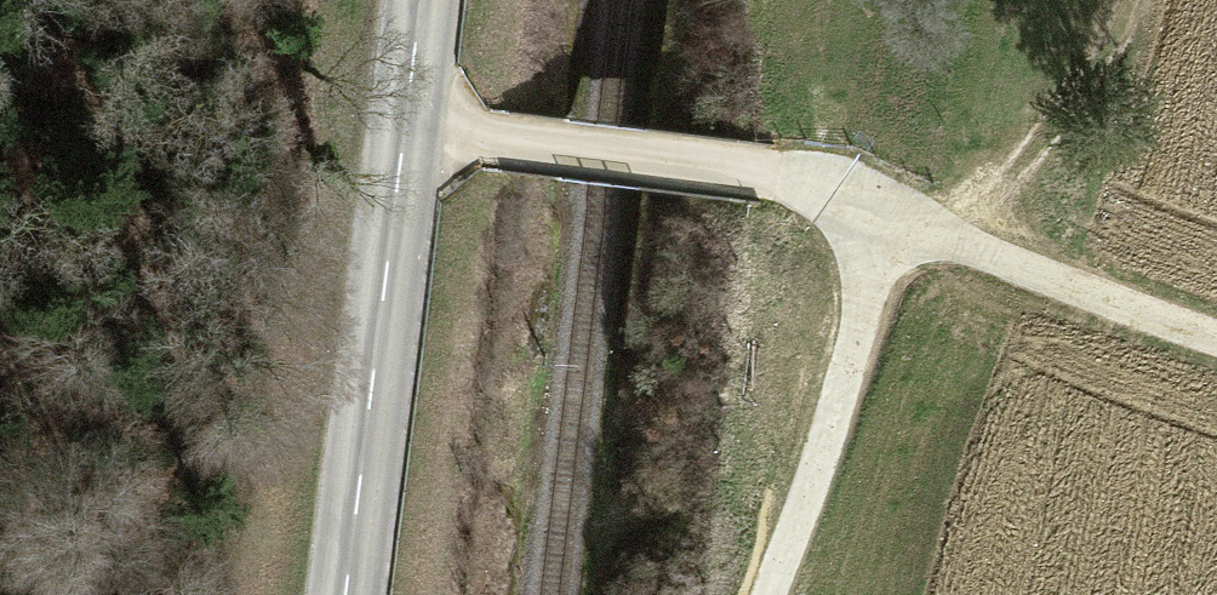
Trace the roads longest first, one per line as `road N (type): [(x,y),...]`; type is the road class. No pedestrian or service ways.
road 1 (tertiary): [(344,594),(421,0)]
road 2 (track): [(404,128),(776,176),(885,214)]
road 3 (track): [(885,214),(831,429),(771,594)]
road 4 (track): [(885,214),(1216,338)]

